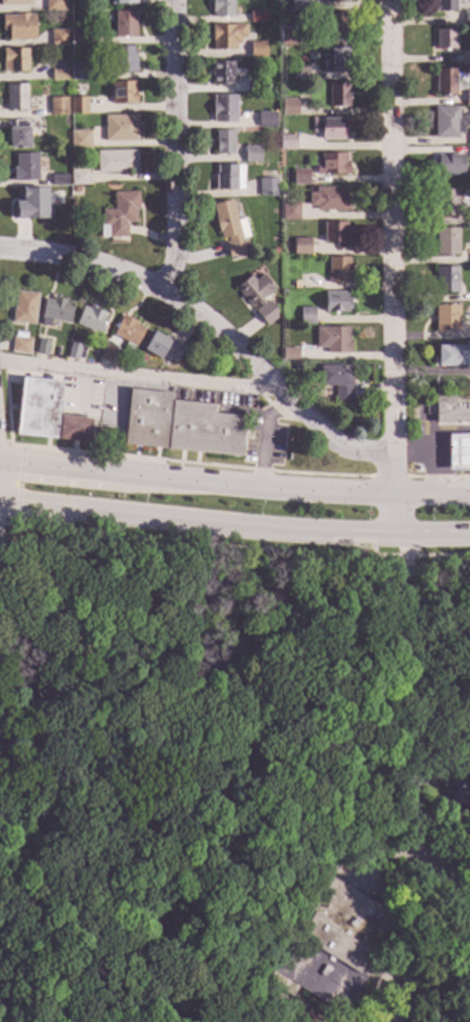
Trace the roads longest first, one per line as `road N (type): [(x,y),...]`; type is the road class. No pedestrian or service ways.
road 1 (residential): [(407,536),(394,497),(389,0)]
road 2 (primary): [(469,494),(277,491),(0,462)]
road 3 (residential): [(394,453),(356,451),(331,437),(163,290),(65,255),(0,249)]
road 4 (primary): [(0,501),(278,531),(407,536)]
road 5 (residential): [(163,290),(174,257),(173,0)]

